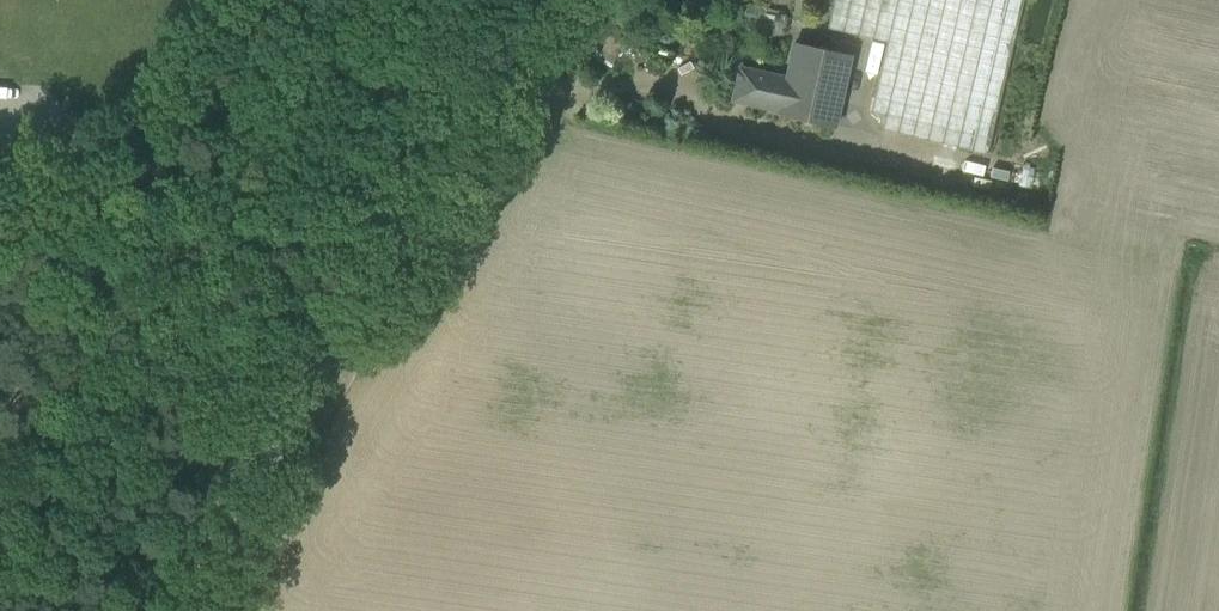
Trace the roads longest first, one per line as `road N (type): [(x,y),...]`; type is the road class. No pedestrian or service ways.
road 1 (unclassified): [(178,610),(539,0)]

